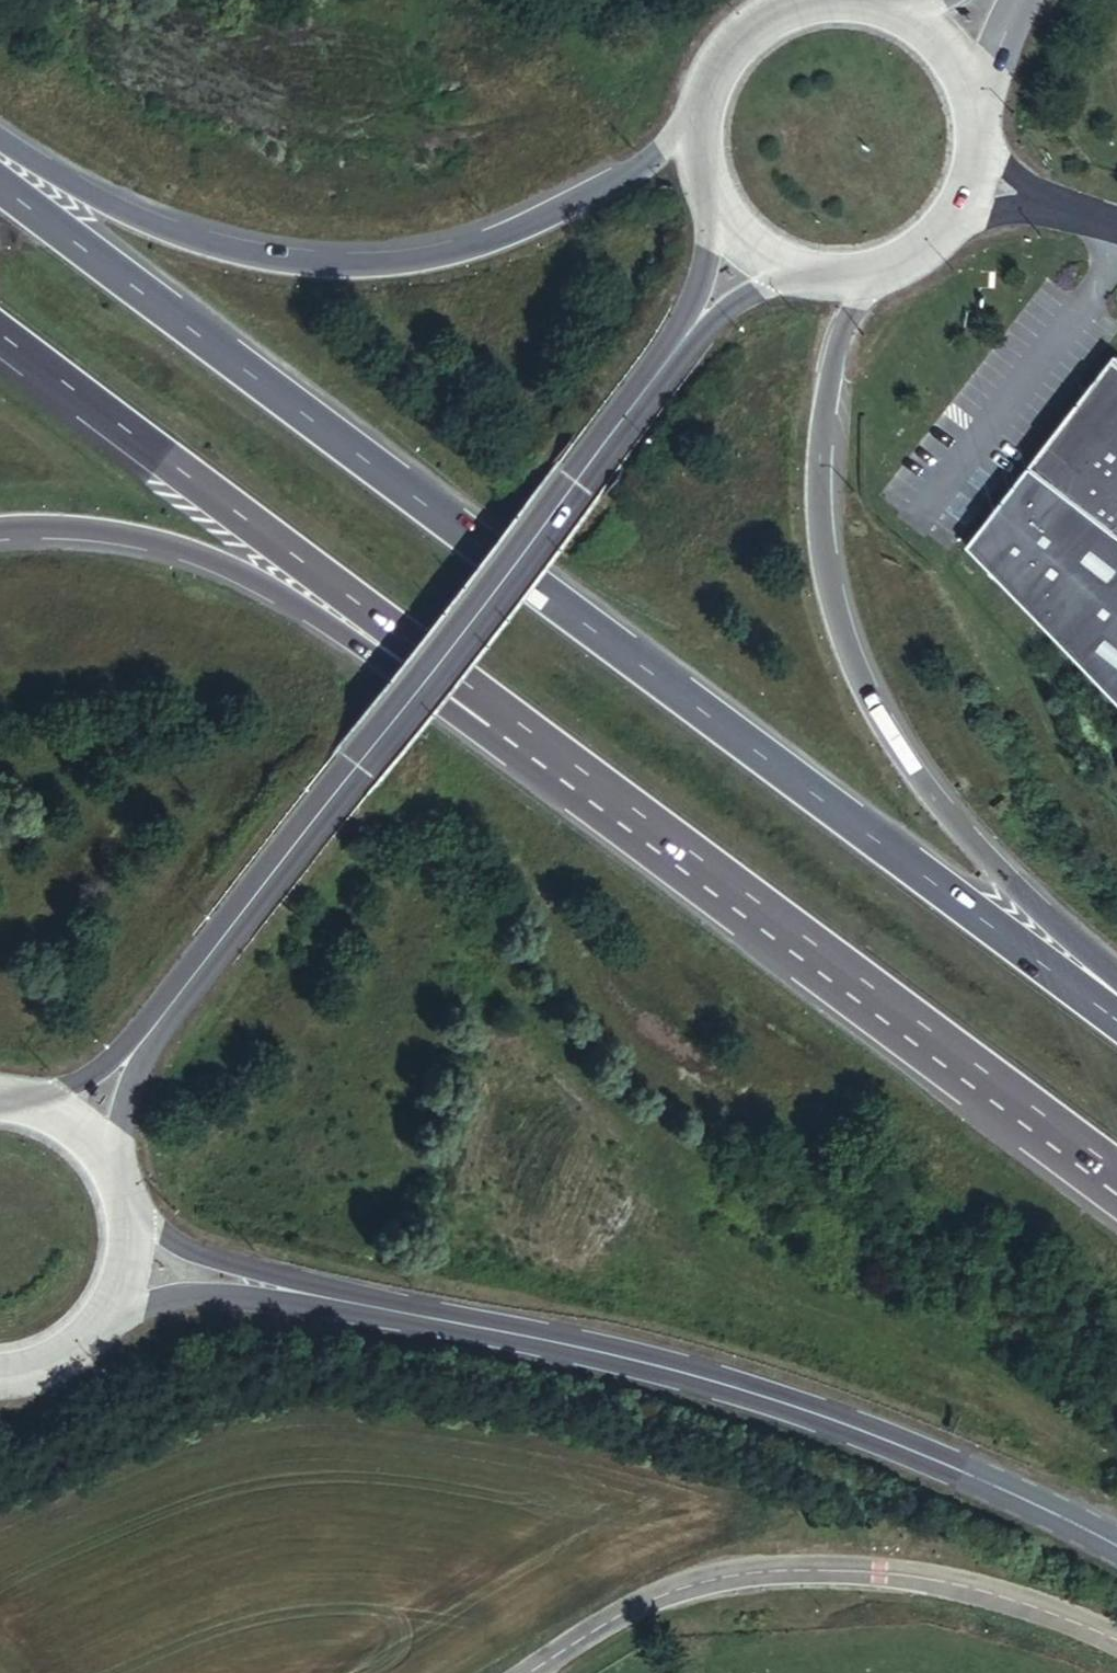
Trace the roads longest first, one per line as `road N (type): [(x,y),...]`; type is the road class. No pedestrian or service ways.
road 1 (motorway): [(1116,1014),(0,177)]
road 2 (primary): [(145,1039),(688,334)]
road 3 (motorway): [(1116,973),(1011,885),(922,785),(877,718),(837,630),(817,552),(813,477),(829,338),(855,274)]
road 4 (motorway): [(693,139),(561,209),(463,250),(355,265),(185,233),(72,184),(0,140)]
road 5 (motorway): [(0,324),(578,768)]
road 6 (secondary): [(445,1318),(583,1344),(723,1384),(906,1448),(1116,1546)]
road 7 (motorway): [(578,768),(1116,1170)]
road 8 (unclassified): [(1116,1640),(1052,1609),(935,1578),(820,1560),(727,1571),(614,1607),(513,1672)]
road 9 (motorway): [(0,526),(90,528),(164,543),(260,582),(578,768)]
road 10 (secondary): [(98,1323),(201,1295),(445,1318)]
road 11 (secondary): [(445,1318),(248,1267),(167,1237),(125,1210)]
road 12 (primary): [(798,0),(744,26),(715,58),(698,97),(693,139)]
road 13 (primary): [(855,274),(927,242),(970,176)]
road 14 (unclassified): [(1116,221),(970,176)]
road 15 (primary): [(116,1182),(145,1039)]
road 16 (primary): [(705,192),(688,334)]
road 17 (primary): [(145,1039),(98,1070),(24,1101)]
road 18 (primary): [(116,1182),(83,1134),(24,1101)]
road 19 (primary): [(688,334),(792,270)]
road 20 (primary): [(973,106),(935,36),(903,11)]

